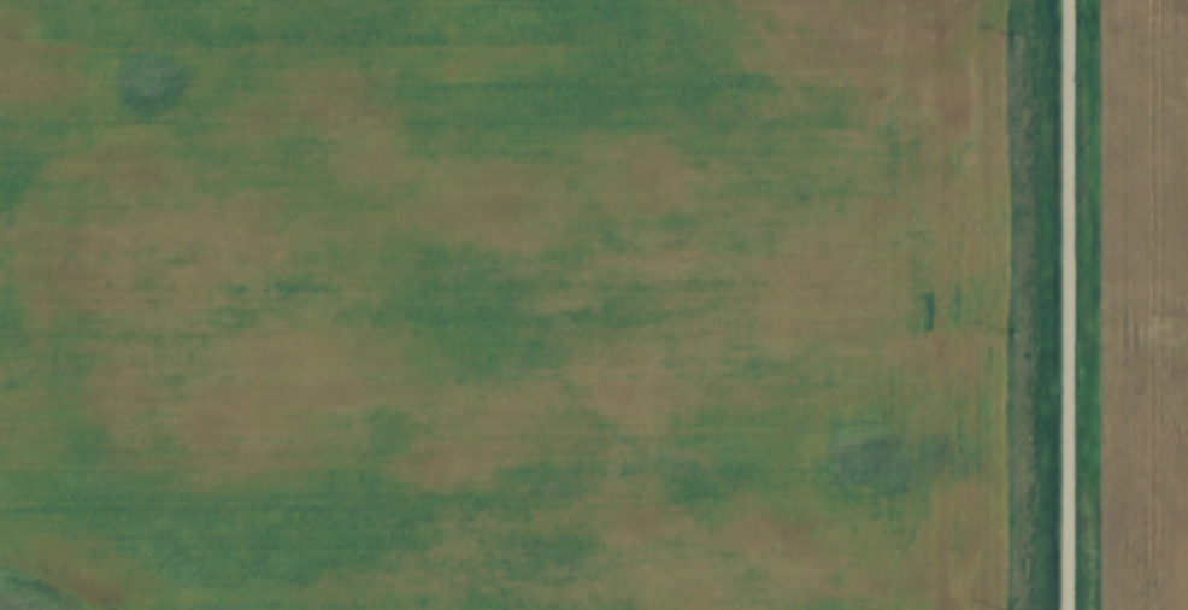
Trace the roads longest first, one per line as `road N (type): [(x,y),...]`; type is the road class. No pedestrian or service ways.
road 1 (residential): [(1067,609),(1069,0)]

